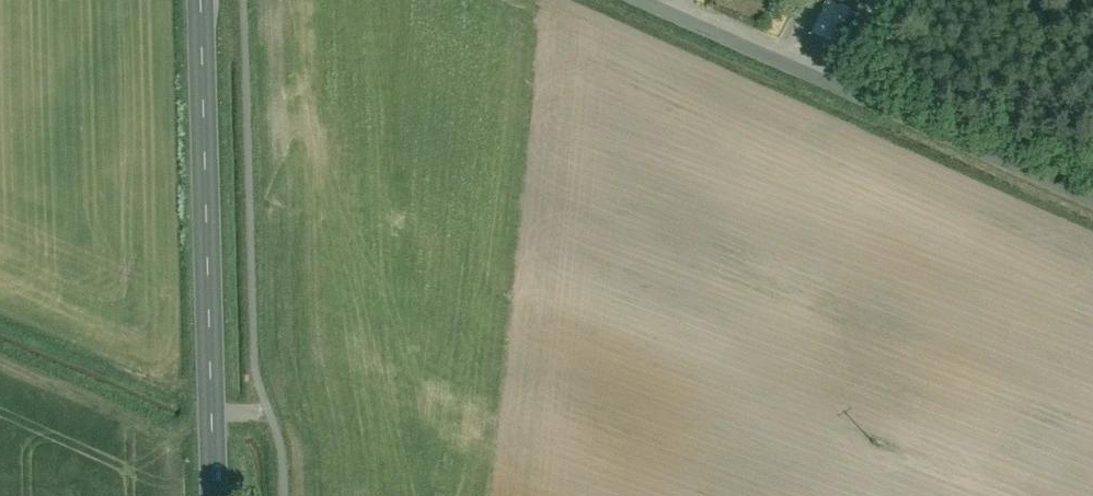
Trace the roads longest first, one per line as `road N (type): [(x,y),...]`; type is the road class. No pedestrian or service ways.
road 1 (tertiary): [(201,0),(215,495)]
road 2 (residential): [(1092,181),(665,0)]

